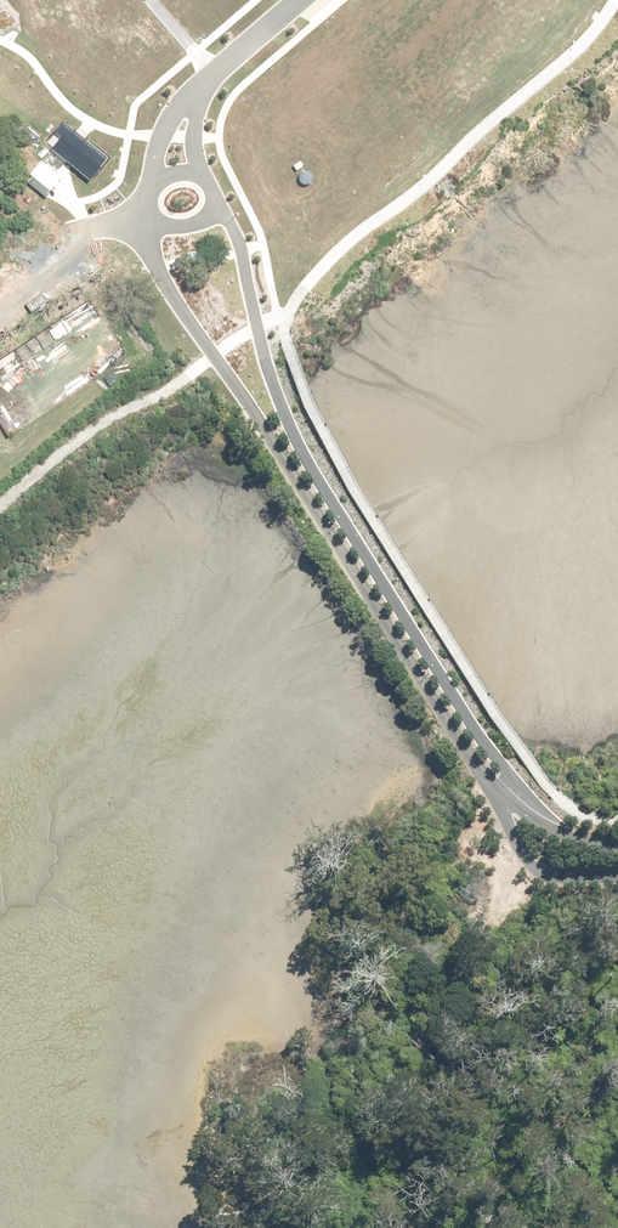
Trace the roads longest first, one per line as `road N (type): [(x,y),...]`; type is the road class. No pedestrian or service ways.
road 1 (residential): [(493,802),(213,357),(173,307),(157,271),(155,221)]
road 2 (residential): [(212,196),(233,233),(267,377),(304,461),(516,787)]
road 3 (residential): [(617,878),(538,873),(493,802)]
road 4 (residential): [(306,0),(200,95)]
road 5 (residential): [(516,787),(552,824),(617,849)]

